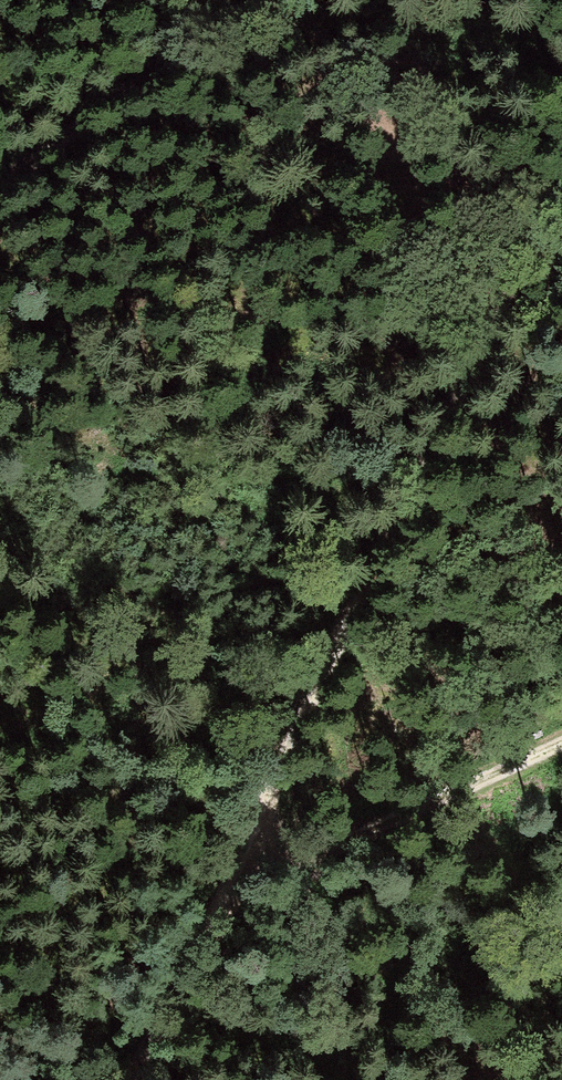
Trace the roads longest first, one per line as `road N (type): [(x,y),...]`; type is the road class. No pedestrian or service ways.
road 1 (track): [(561,168),(212,842),(101,1079)]
road 2 (track): [(212,842),(561,718)]
road 3 (track): [(0,172),(215,0)]

